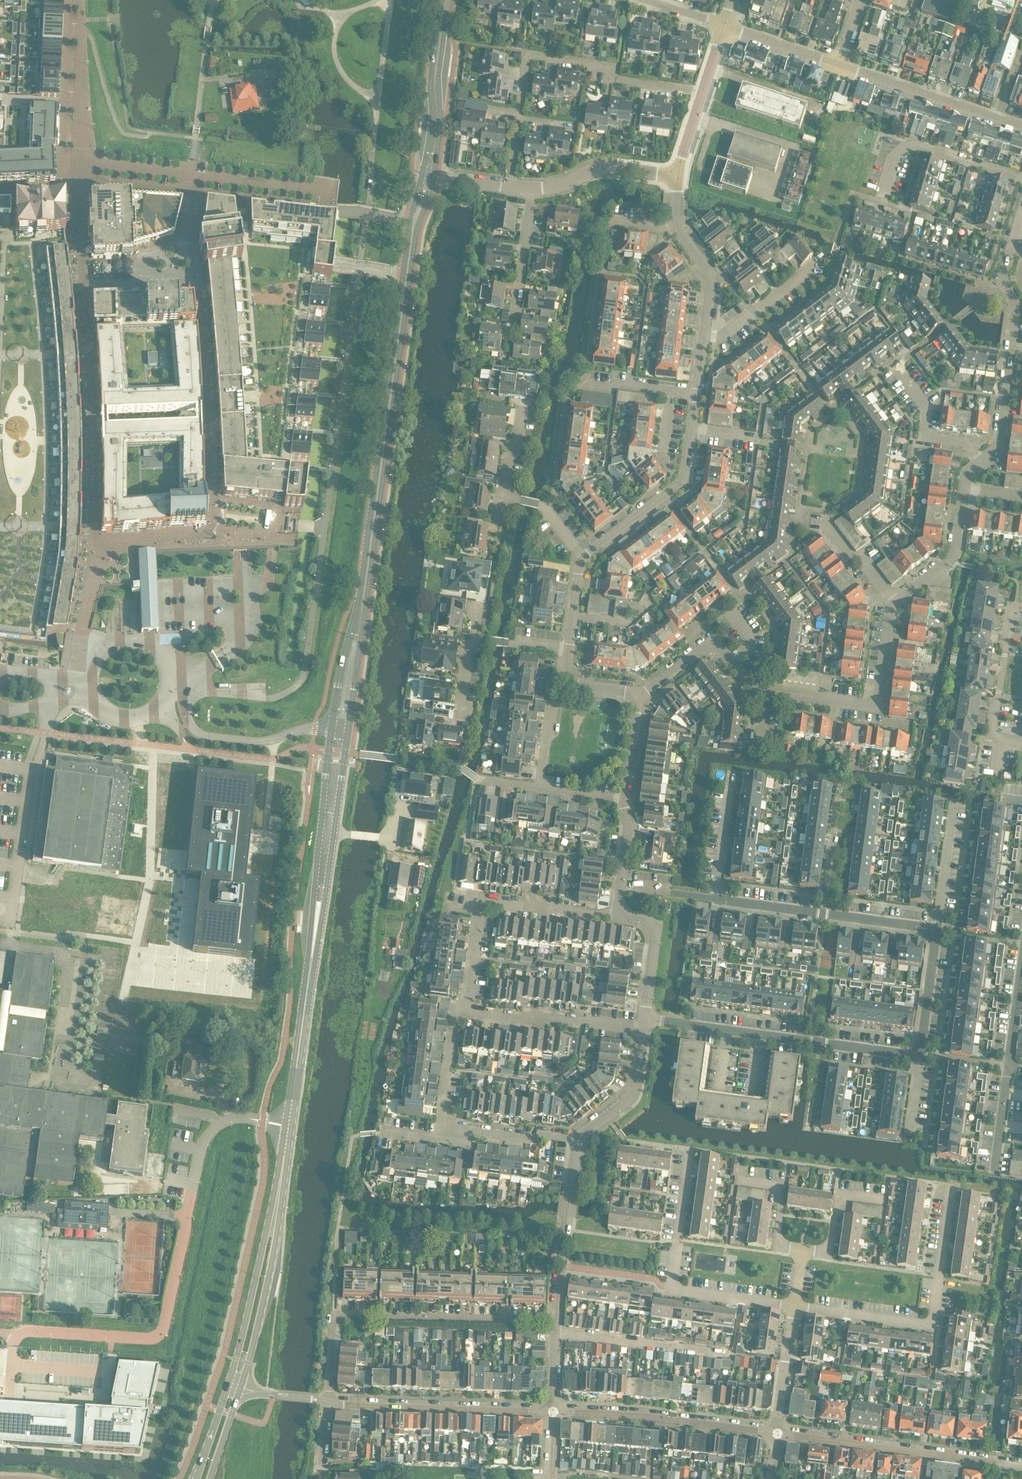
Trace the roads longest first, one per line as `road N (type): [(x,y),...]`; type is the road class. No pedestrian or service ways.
road 1 (secondary): [(422,175),(360,595),(331,730)]
road 2 (secondary): [(348,732),(416,235),(434,177)]
road 3 (residential): [(636,698),(713,647),(761,695),(868,705),(880,693),(895,604)]
road 4 (residential): [(328,1401),(337,1317),(556,1322)]
road 5 (residential): [(795,1308),(931,1324),(952,1185)]
road 6 (residential): [(644,1020),(917,1053)]
road 7 (residential): [(691,1149),(673,1288),(795,1308)]
road 8 (residential): [(980,461),(998,441),(1016,310),(1004,278),(1021,216)]
road 9 (residential): [(466,1013),(484,905),(624,913)]
road 10 (residential): [(779,1434),(1021,1467)]
road 11 (residential): [(519,114),(527,55),(587,63),(619,81),(703,92)]
road 12 (secondary): [(240,1388),(271,1267),(284,1156)]
road 13 (secondary): [(284,1156),(228,1385)]
road 14 (secondary): [(311,961),(348,732)]
road 15 (secondary): [(331,730),(311,961)]
road 16 (residential): [(327,1405),(553,1412)]
road 17 (residential): [(553,1412),(775,1433)]
road 18 (residential): [(716,899),(933,932)]
road 19 (residential): [(583,559),(682,482),(696,395)]
road 20 (secondary): [(284,1156),(311,961)]
road 21 (residential): [(1021,128),(839,66)]
road 22 (residential): [(331,730),(264,741),(211,737),(196,733),(181,699),(165,692)]
road 23 (residential): [(556,1322),(578,1140)]
road 24 (residential): [(881,203),(895,156),(911,145),(1021,178)]
road 25 (residential): [(643,1029),(466,1013)]
road 26 (secondary): [(434,177),(449,0)]
road 27 (residential): [(895,604),(953,557),(965,478),(980,461)]
road 28 (secondary): [(441,0),(422,175)]
road 29 (residential): [(1021,607),(1009,615),(994,733),(1021,743)]
road 30 (residential): [(532,189),(608,169),(677,177)]
road 31 (residential): [(980,461),(966,443),(924,438),(927,408),(897,370)]
road 32 (residential): [(578,1140),(439,1134)]
road 33 (residential): [(578,1140),(632,1095),(643,1029)]
road 34 (residential): [(439,1134),(455,1011),(466,1013)]
road 35 (residential): [(954,801),(933,932)]
road 36 (residential): [(514,320),(532,189)]
road 37 (residential): [(704,336),(722,336),(811,267)]
road 38 (residential): [(165,692),(160,658),(130,642),(98,657),(91,682)]
road 39 (residential): [(644,1020),(654,933),(624,913)]
road 40 (residential): [(933,932),(917,1053)]
road 41 (residential): [(839,66),(724,26)]
road 42 (residential): [(539,789),(552,691),(569,676)]
road 43 (residential): [(802,1250),(830,1246),(844,1199),(886,1202)]

